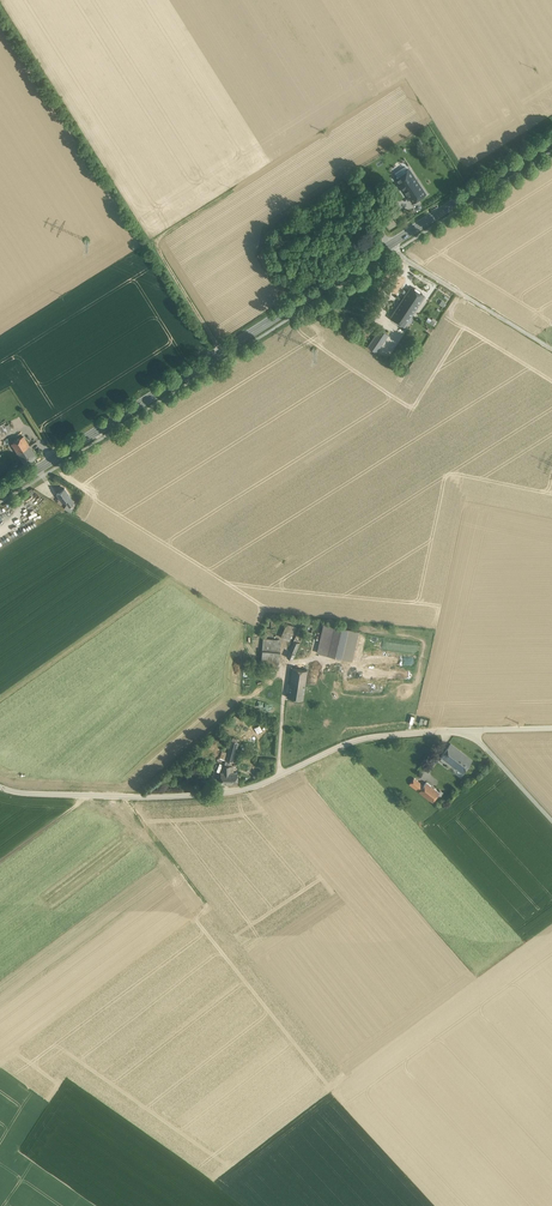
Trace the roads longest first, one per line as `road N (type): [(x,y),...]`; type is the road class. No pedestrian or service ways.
road 1 (unclassified): [(0,785),(147,797),(235,791),(365,738),(469,730)]
road 2 (primary): [(388,245),(0,491)]
road 3 (track): [(221,352),(155,242),(230,192)]
road 4 (primary): [(551,141),(388,245)]
road 5 (unclassified): [(388,245),(551,348)]
road 6 (unclassified): [(551,820),(469,730)]

